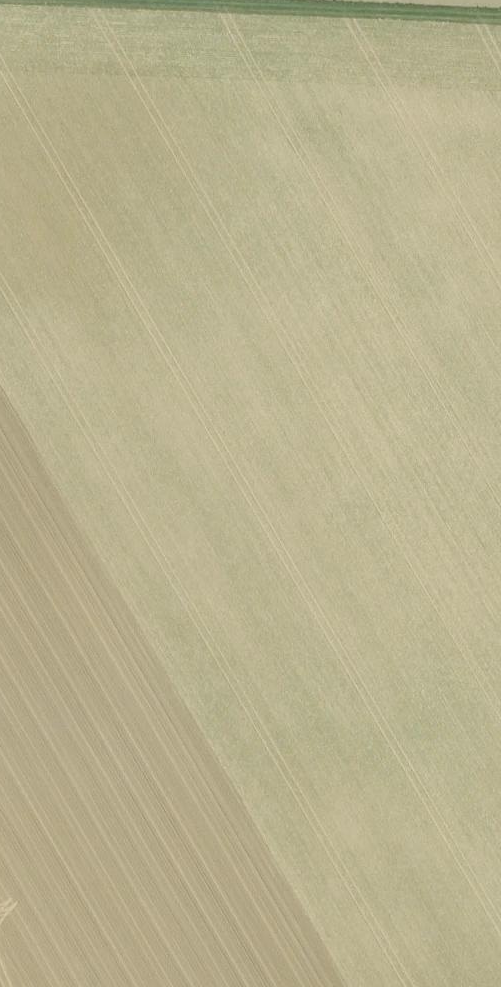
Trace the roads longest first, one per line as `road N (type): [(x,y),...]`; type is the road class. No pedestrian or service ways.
road 1 (track): [(0,740),(500,712)]
road 2 (track): [(0,6),(500,25)]

